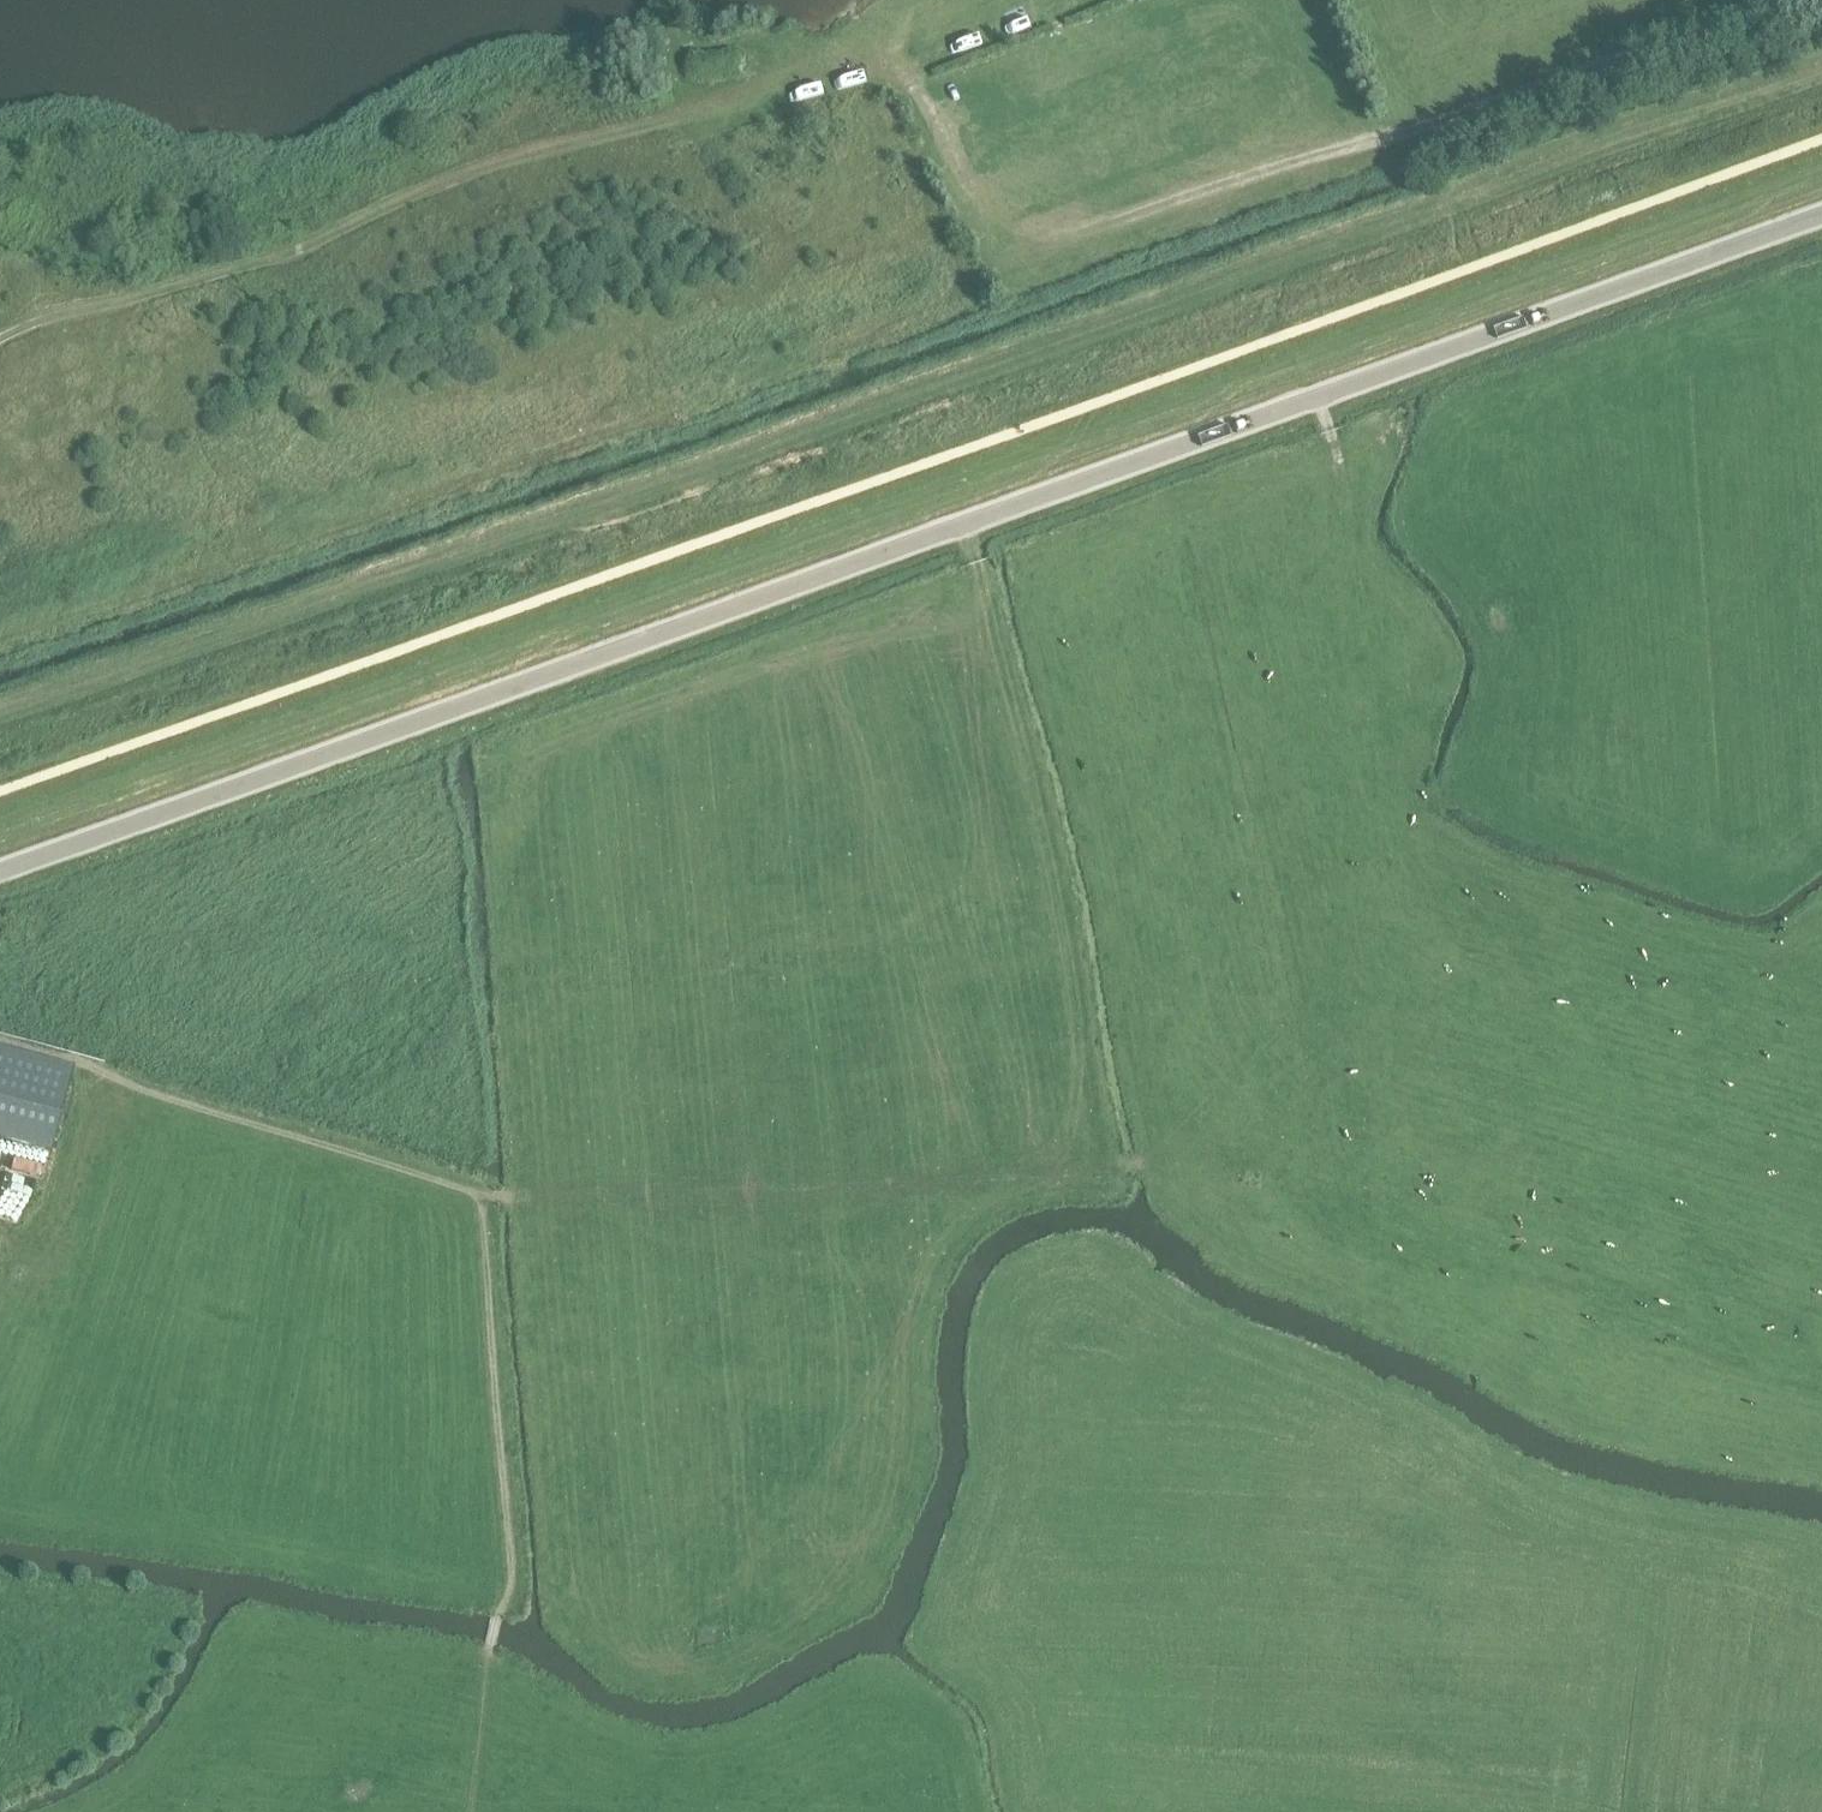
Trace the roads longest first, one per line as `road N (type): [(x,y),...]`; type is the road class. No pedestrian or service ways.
road 1 (unclassified): [(0,871),(1821,213)]
road 2 (track): [(0,716),(1190,298)]
road 3 (track): [(0,1040),(407,1170),(480,1203),(512,1565),(483,1708)]

